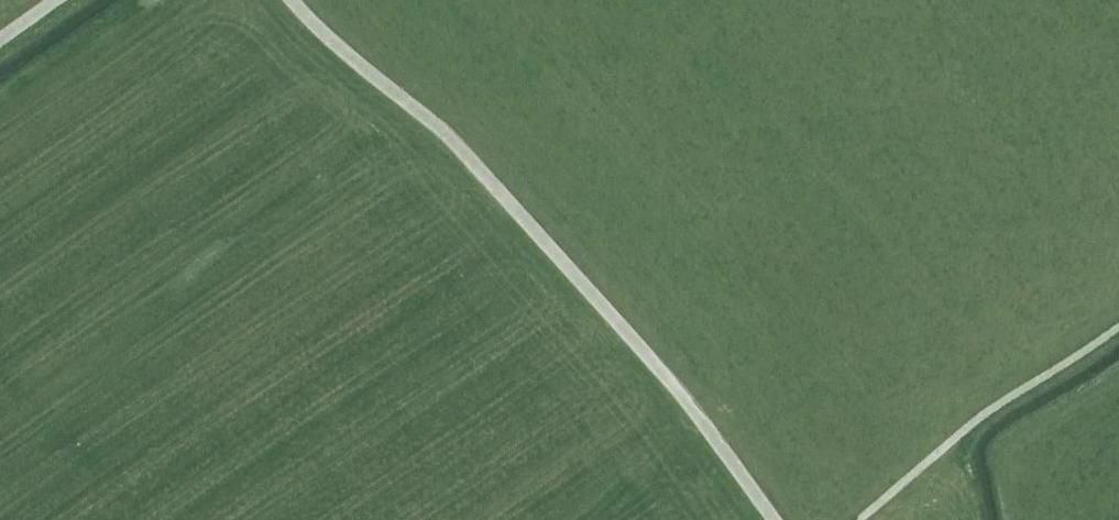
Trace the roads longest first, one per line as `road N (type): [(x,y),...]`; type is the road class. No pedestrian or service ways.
road 1 (unclassified): [(289,0),(337,53),(465,158),(531,225),(770,519)]
road 2 (unclassified): [(874,519),(1052,380),(1118,339)]

